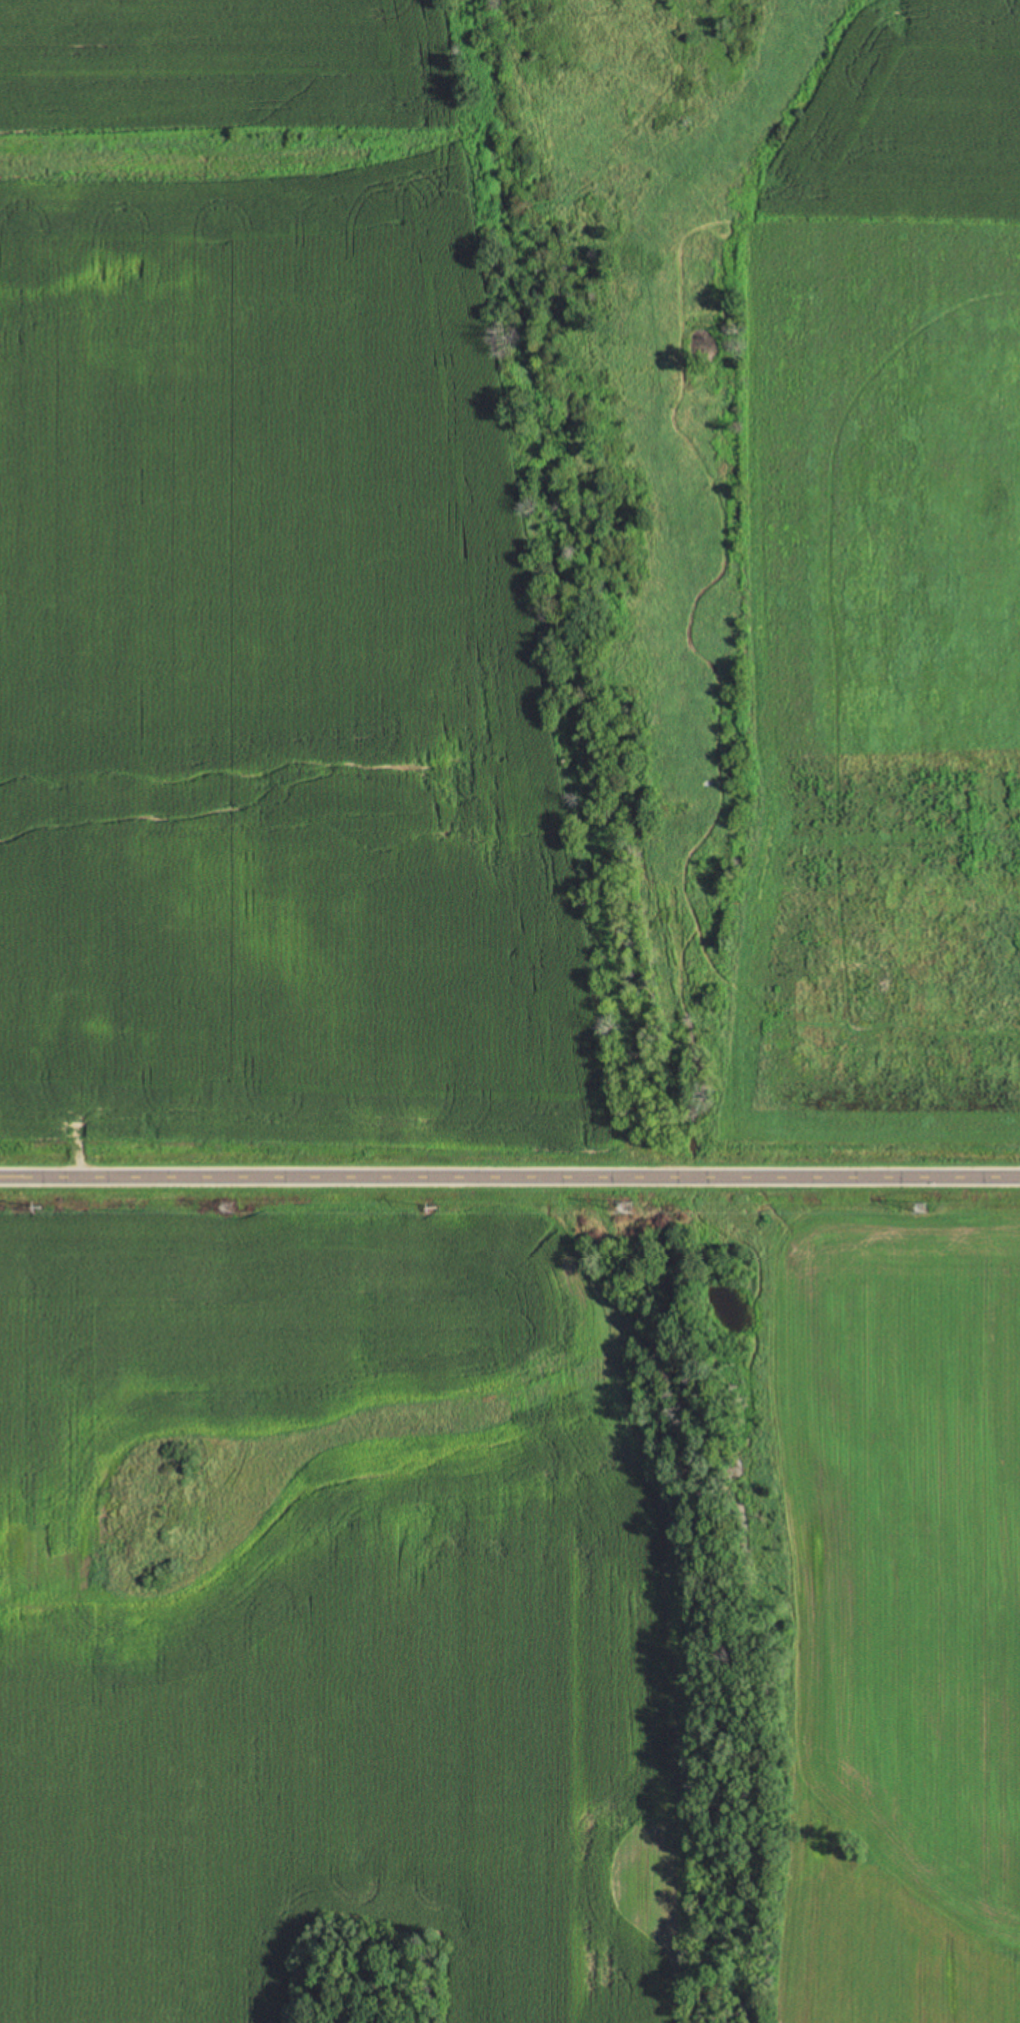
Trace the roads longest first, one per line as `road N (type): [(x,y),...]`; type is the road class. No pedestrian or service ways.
road 1 (secondary): [(1019,1173),(0,1169)]

